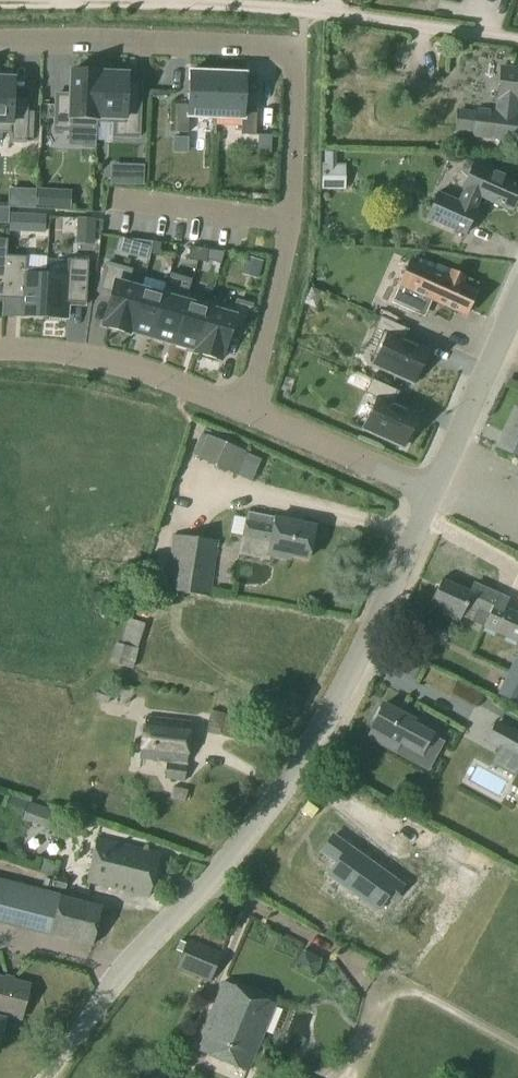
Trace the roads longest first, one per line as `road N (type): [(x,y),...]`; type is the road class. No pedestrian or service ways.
road 1 (residential): [(37,1077),(301,763),(364,646),(431,495)]
road 2 (residential): [(246,415),(290,230),(292,59),(270,45),(0,38)]
road 3 (track): [(0,4),(276,8),(517,42)]
road 4 (residential): [(0,353),(121,368),(246,415)]
road 5 (residential): [(431,495),(517,298)]
road 6 (residential): [(246,415),(431,495)]

